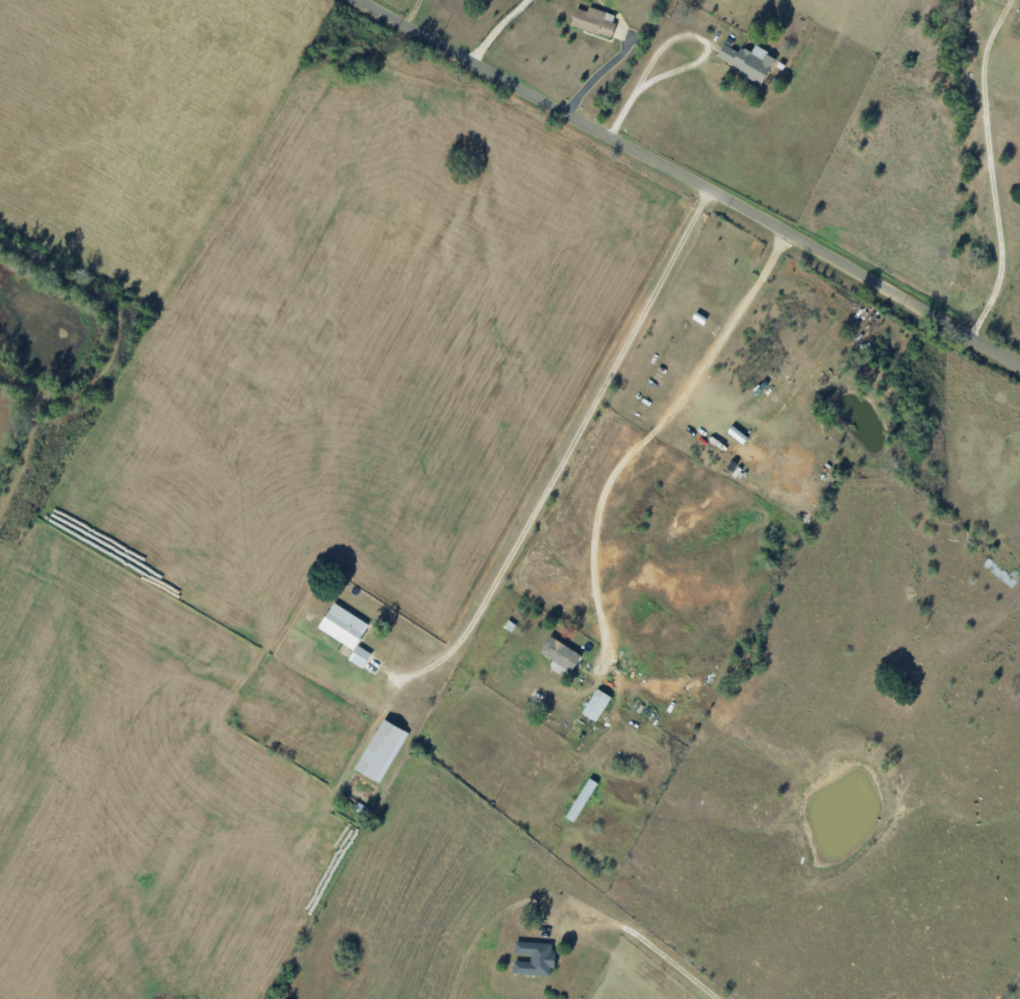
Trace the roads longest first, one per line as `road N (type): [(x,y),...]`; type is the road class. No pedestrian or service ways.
road 1 (residential): [(1019,378),(792,241),(346,0)]

